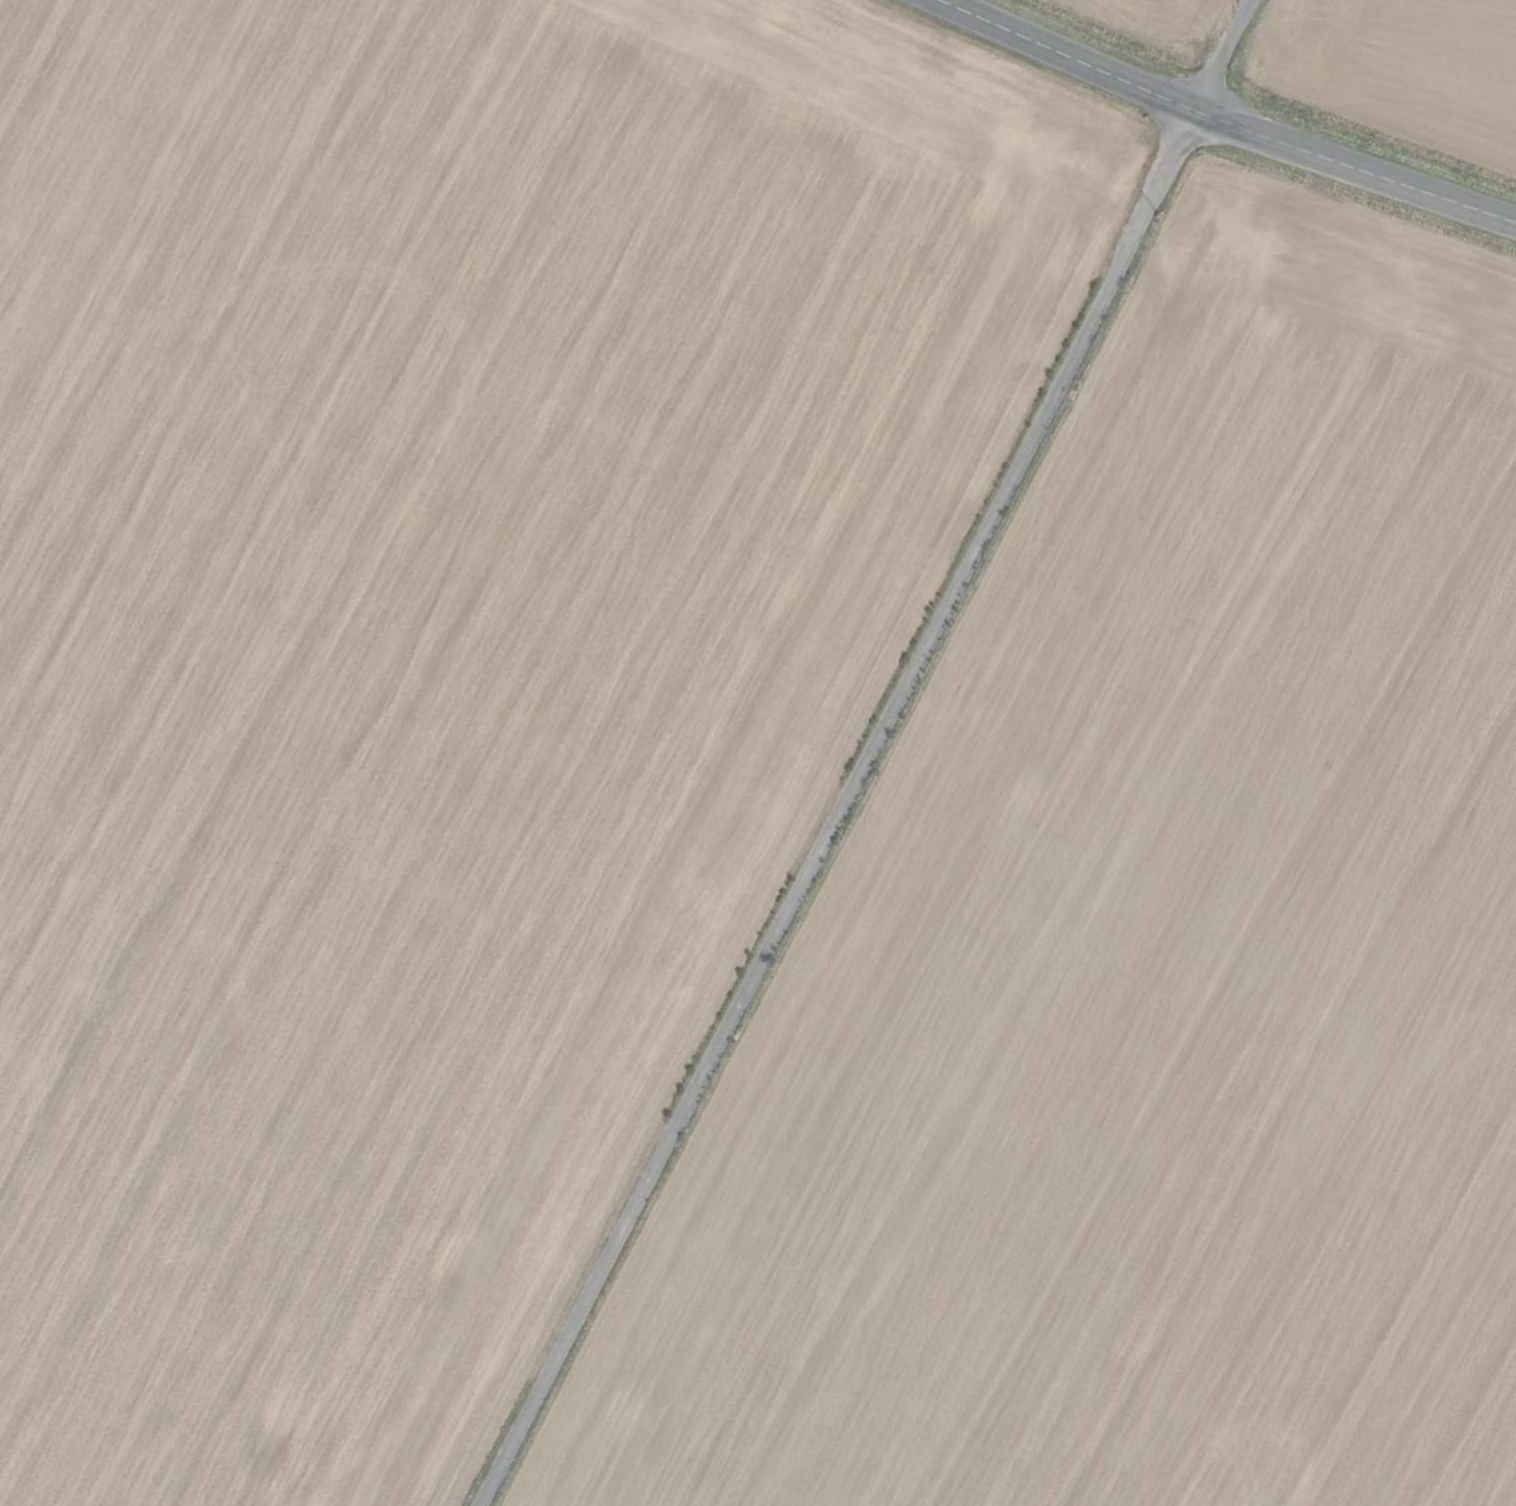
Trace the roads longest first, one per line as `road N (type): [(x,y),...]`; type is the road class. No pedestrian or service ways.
road 1 (track): [(1255,0),(486,1505)]
road 2 (tertiary): [(939,0),(1199,113),(1515,223)]

